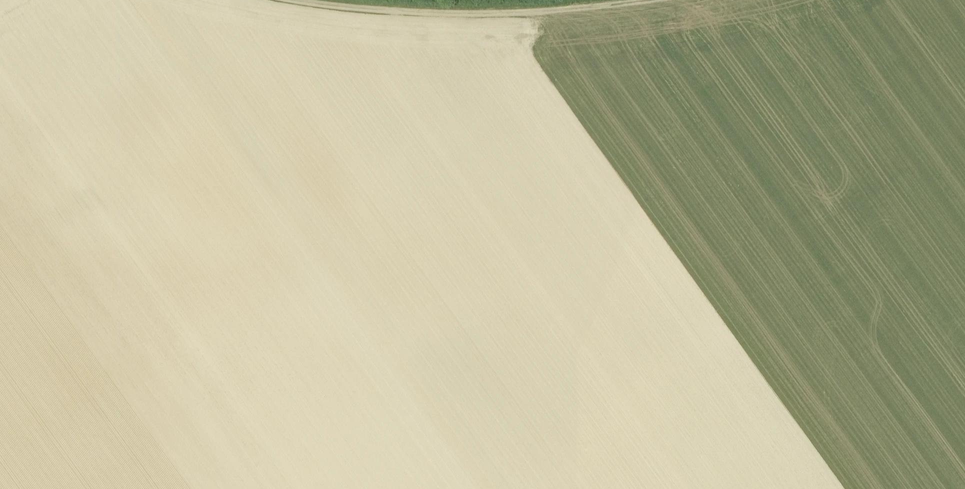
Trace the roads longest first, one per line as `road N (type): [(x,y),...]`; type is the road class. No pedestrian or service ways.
road 1 (track): [(497,488),(145,0)]
road 2 (track): [(658,0),(467,15),(294,0)]

